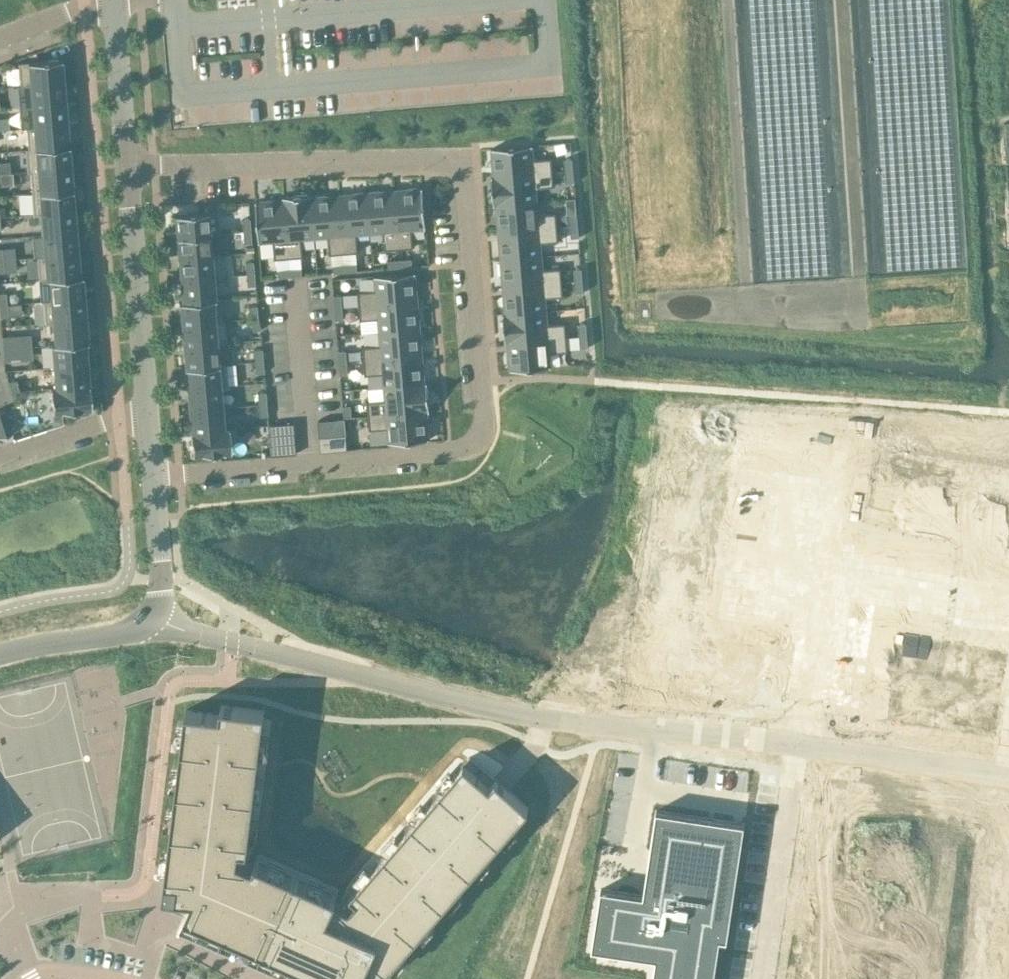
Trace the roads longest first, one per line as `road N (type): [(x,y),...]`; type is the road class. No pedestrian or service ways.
road 1 (residential): [(127,165),(462,159),(484,416),(478,440),(453,449),(154,475)]
road 2 (residential): [(151,618),(459,701),(795,750)]
road 3 (unclassified): [(148,408),(127,165)]
road 4 (residential): [(795,750),(761,978)]
road 5 (residential): [(795,750),(1008,780)]
road 6 (residential): [(820,575),(1008,608)]
road 7 (residential): [(820,575),(795,750)]
road 8 (unclassified): [(127,165),(113,0)]
road 9 (unclassified): [(0,650),(121,633),(151,618)]
road 10 (unclassified): [(151,618),(161,567),(154,475)]
road 11 (residential): [(882,890),(1008,907)]
road 12 (residential): [(0,455),(120,417)]

